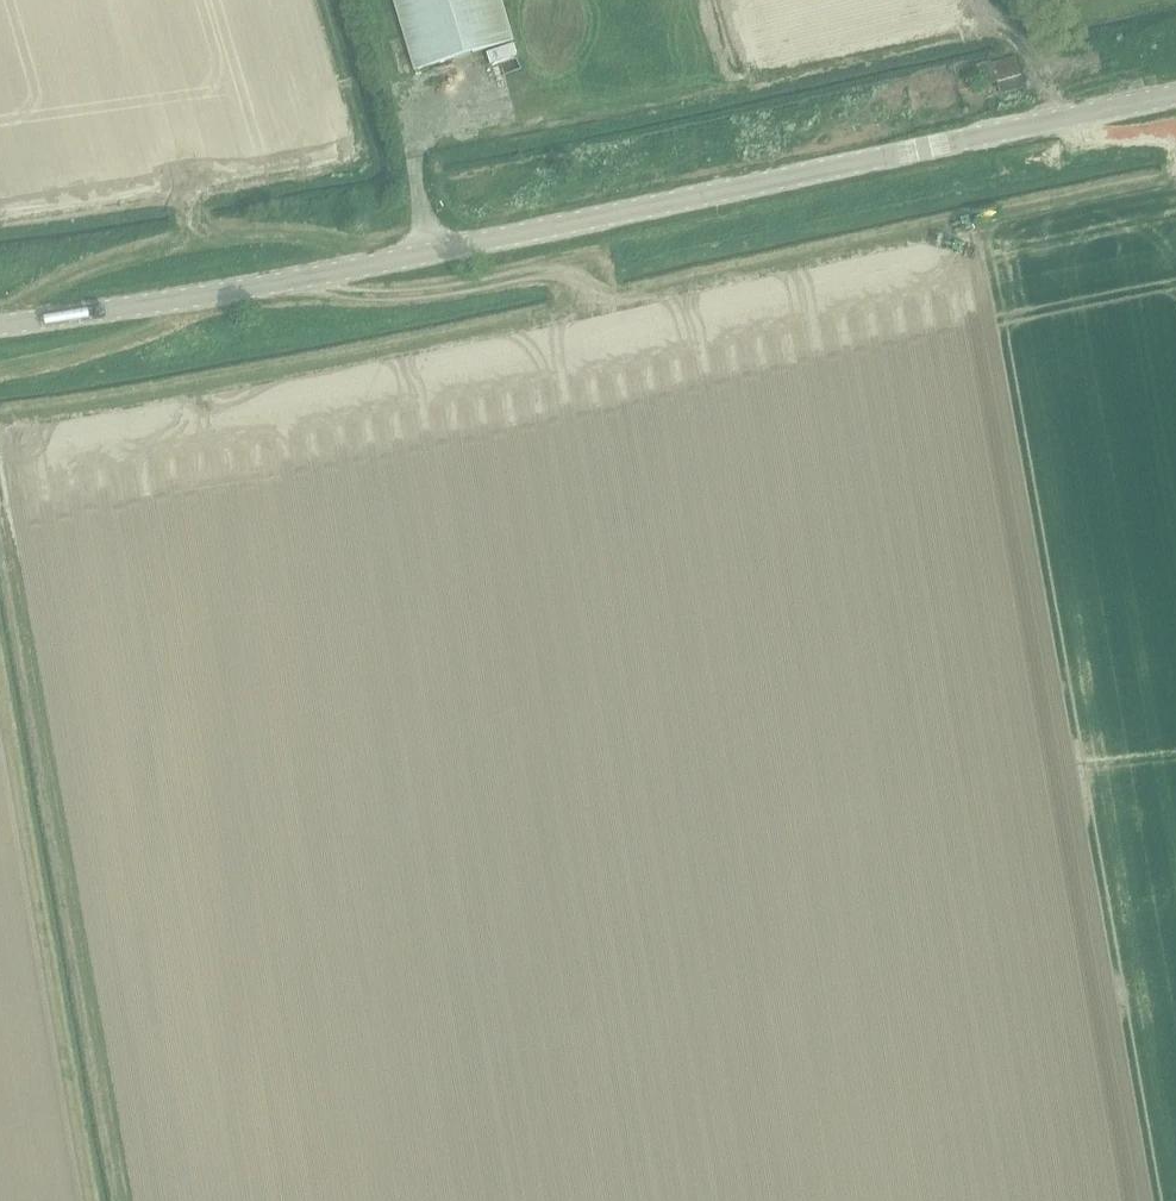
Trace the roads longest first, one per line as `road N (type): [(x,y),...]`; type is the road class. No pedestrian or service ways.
road 1 (unclassified): [(0,324),(393,260),(1175,94)]

